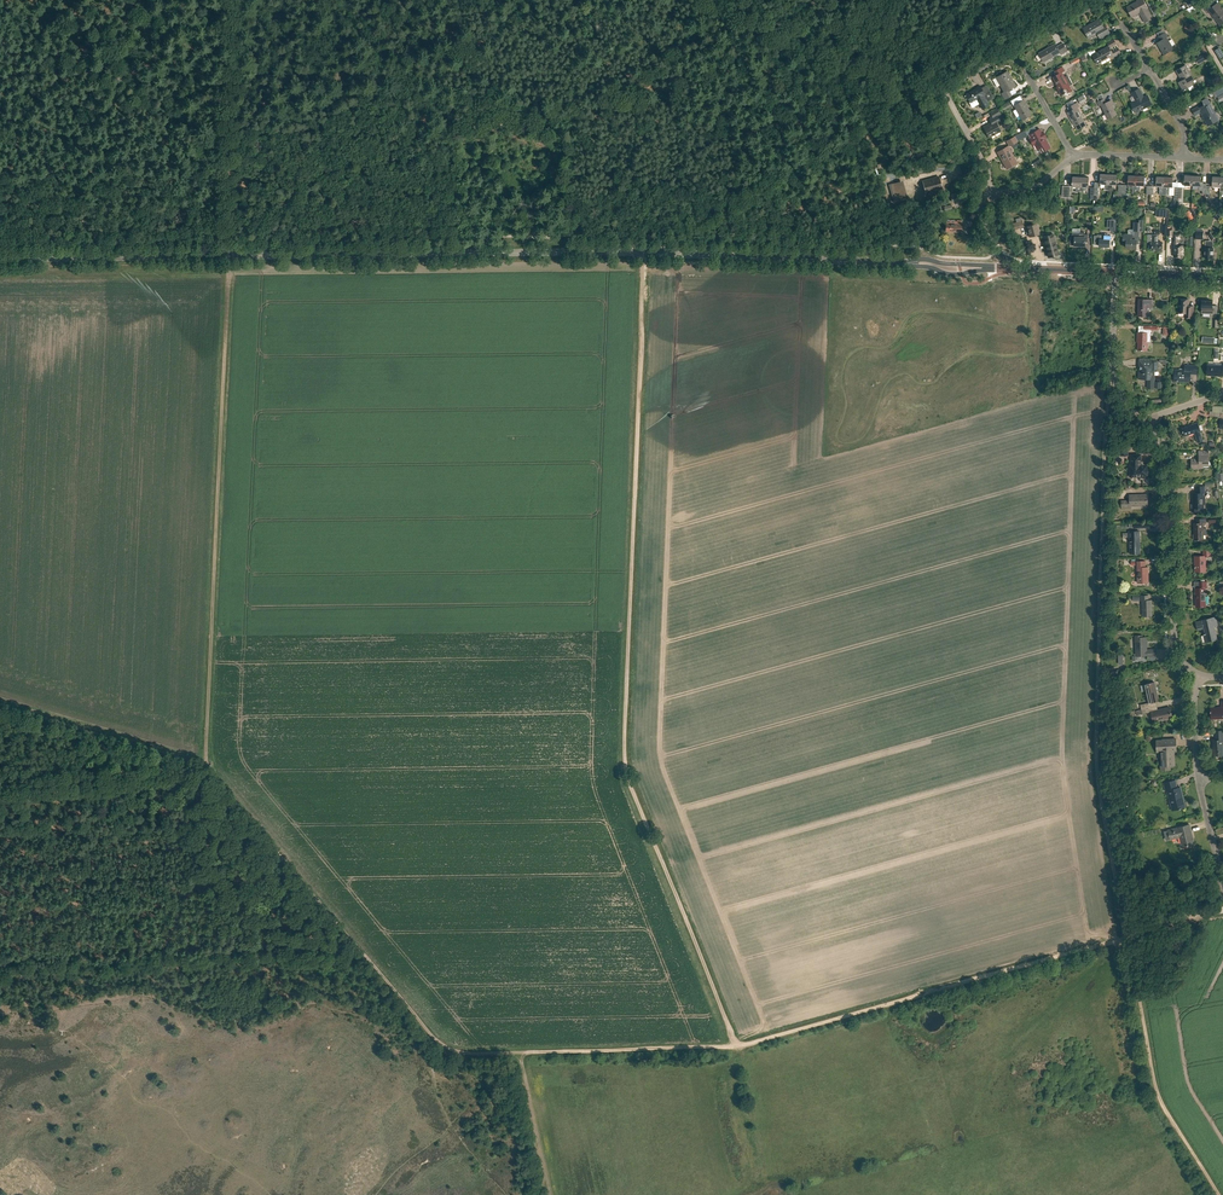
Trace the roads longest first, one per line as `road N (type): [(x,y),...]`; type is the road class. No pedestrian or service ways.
road 1 (tertiary): [(897,263),(645,254),(0,259)]
road 2 (track): [(643,237),(626,767),(737,1047)]
road 3 (track): [(229,110),(868,131),(921,99)]
road 4 (track): [(1127,938),(1096,749),(1109,382)]
road 5 (track): [(206,767),(225,233)]
road 6 (track): [(1127,938),(737,1047)]
road 7 (track): [(0,971),(364,954)]
road 8 (track): [(1127,938),(1155,1092),(1217,1194)]
road 9 (residential): [(1141,421),(1168,458),(1174,641),(1200,677)]
road 10 (track): [(364,954),(206,767)]
road 11 (track): [(737,1047),(513,1054)]
road 12 (track): [(733,0),(921,99)]
road 13 (track): [(1010,267),(1027,299),(1037,390),(1045,398),(1109,382)]
road 14 (track): [(225,233),(230,28)]
road 15 (track): [(513,1054),(446,1049),(364,954)]
road 16 (track): [(0,704),(180,759)]
road 17 (track): [(1098,0),(942,87)]
road 18 (residential): [(1116,272),(1112,372),(1141,421)]
road 19 (track): [(921,99),(978,208)]

